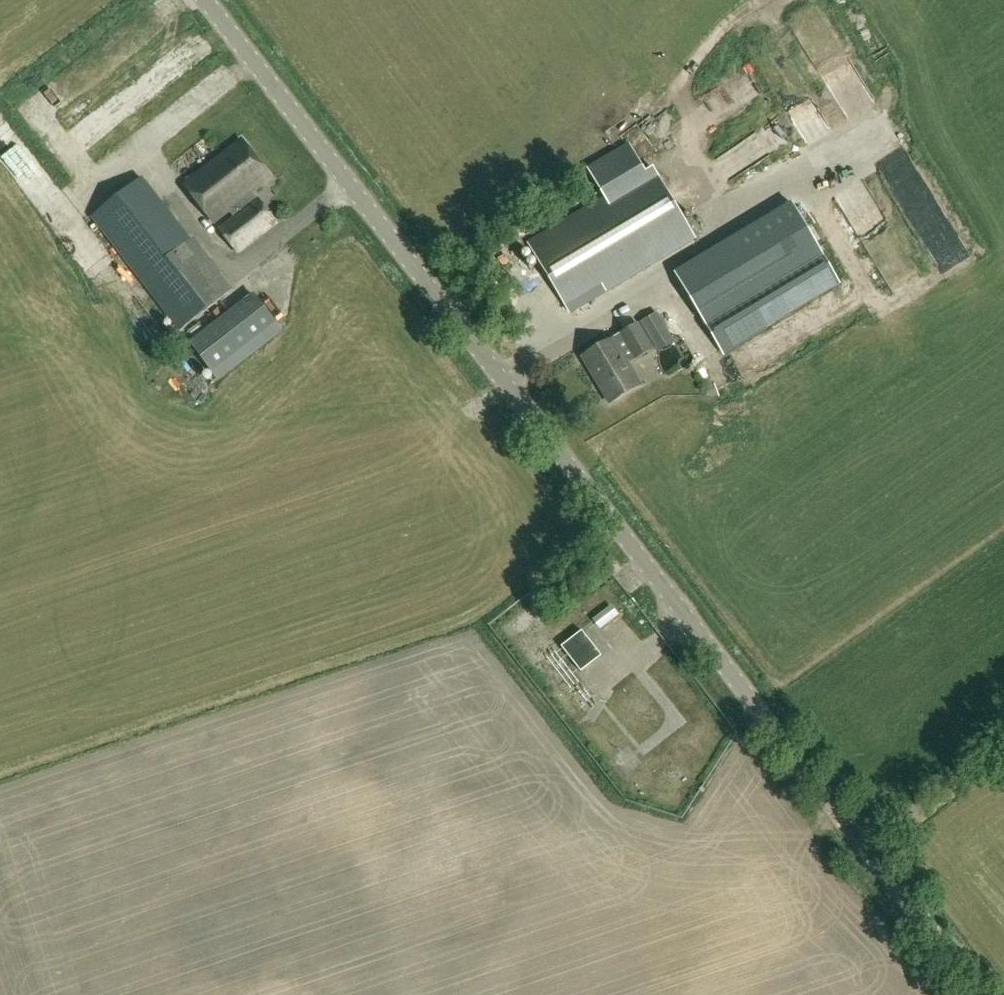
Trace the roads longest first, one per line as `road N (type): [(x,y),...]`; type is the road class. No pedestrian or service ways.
road 1 (tertiary): [(978,994),(201,0)]

